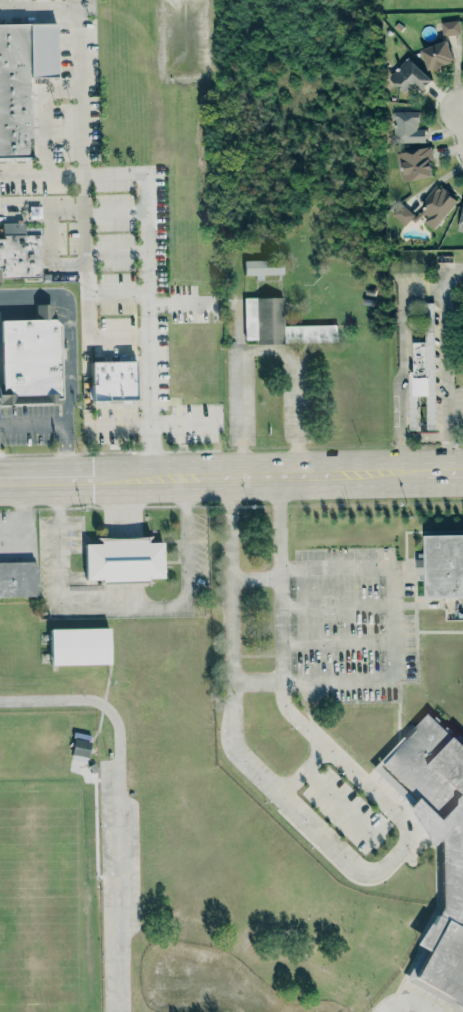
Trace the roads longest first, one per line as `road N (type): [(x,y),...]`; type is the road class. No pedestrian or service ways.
road 1 (secondary): [(187,477),(425,472)]

